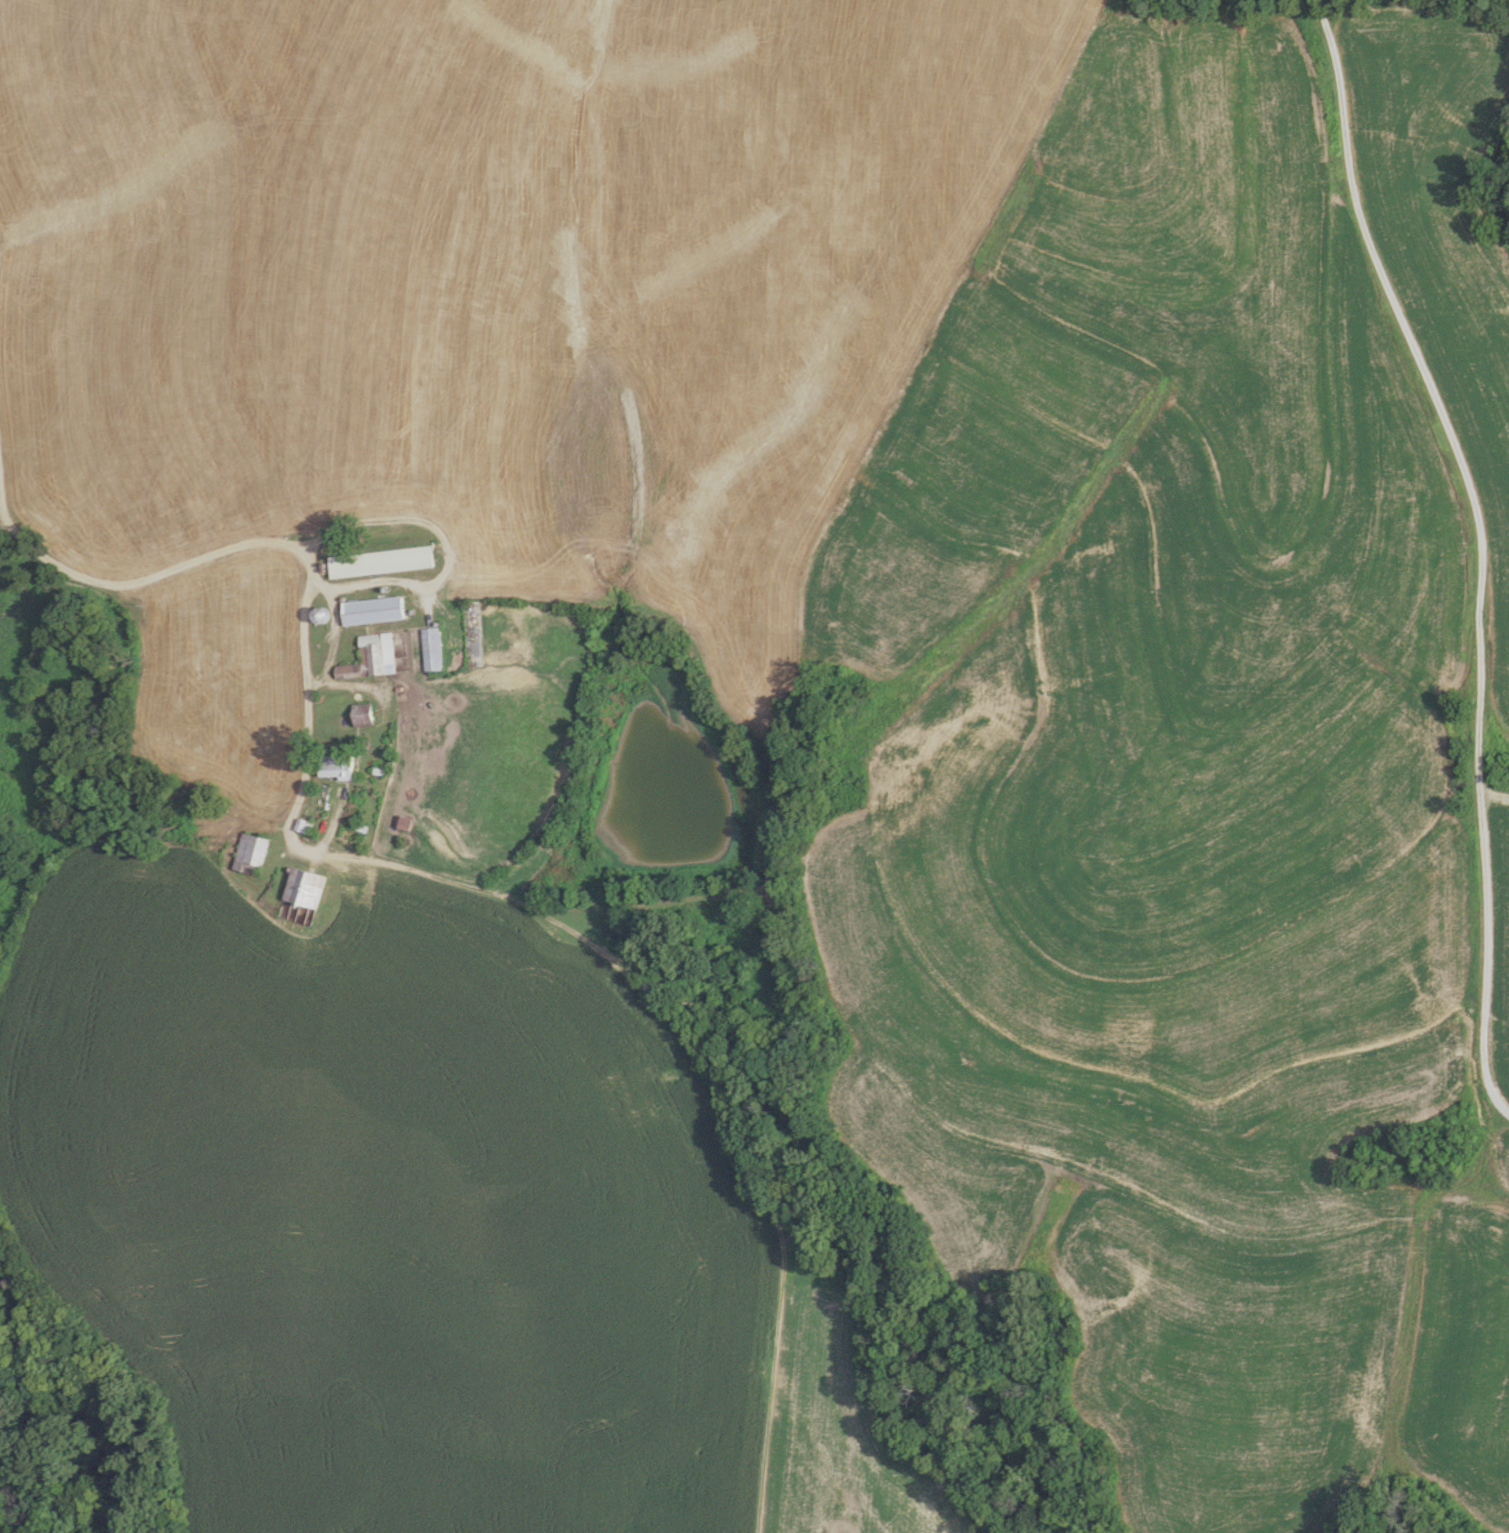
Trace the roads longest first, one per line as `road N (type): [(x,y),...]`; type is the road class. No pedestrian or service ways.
road 1 (residential): [(1508,1117),(1497,1109),(1482,1069),(1478,532),(1354,198),(1333,60),(1312,0)]

